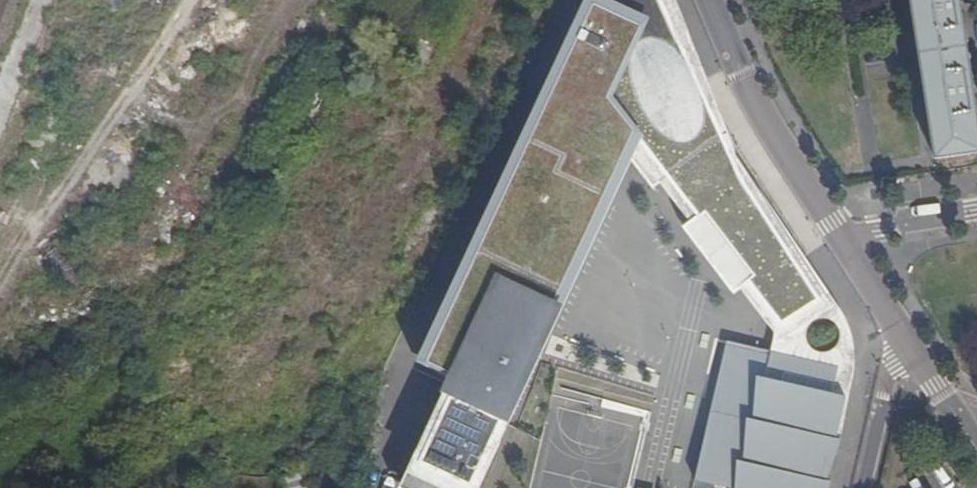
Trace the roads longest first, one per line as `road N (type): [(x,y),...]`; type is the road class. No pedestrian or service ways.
road 1 (residential): [(842,238),(755,98),(713,0)]
road 2 (residential): [(859,487),(898,328)]
road 3 (residential): [(976,455),(898,328)]
road 4 (residential): [(842,238),(976,211)]

